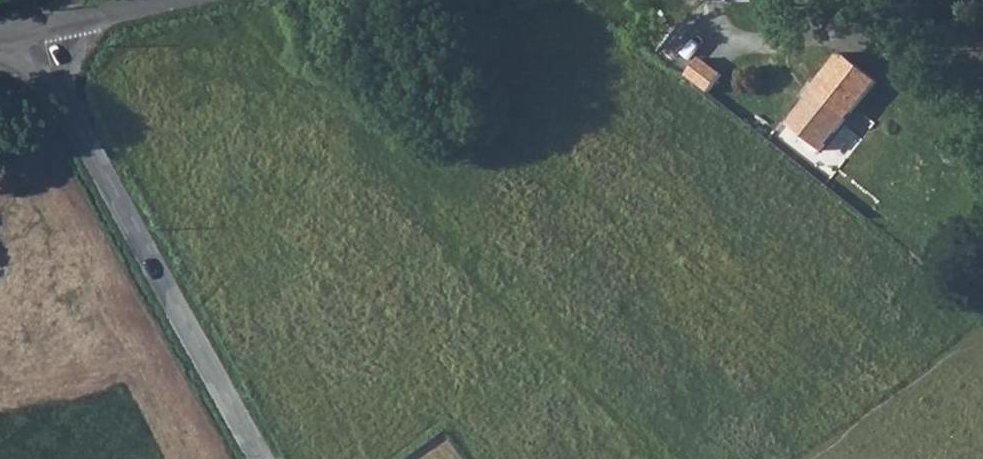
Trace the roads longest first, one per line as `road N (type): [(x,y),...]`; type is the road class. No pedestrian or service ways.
road 1 (unclassified): [(33,28),(66,106),(261,458)]
road 2 (unclassified): [(33,28),(172,0)]

